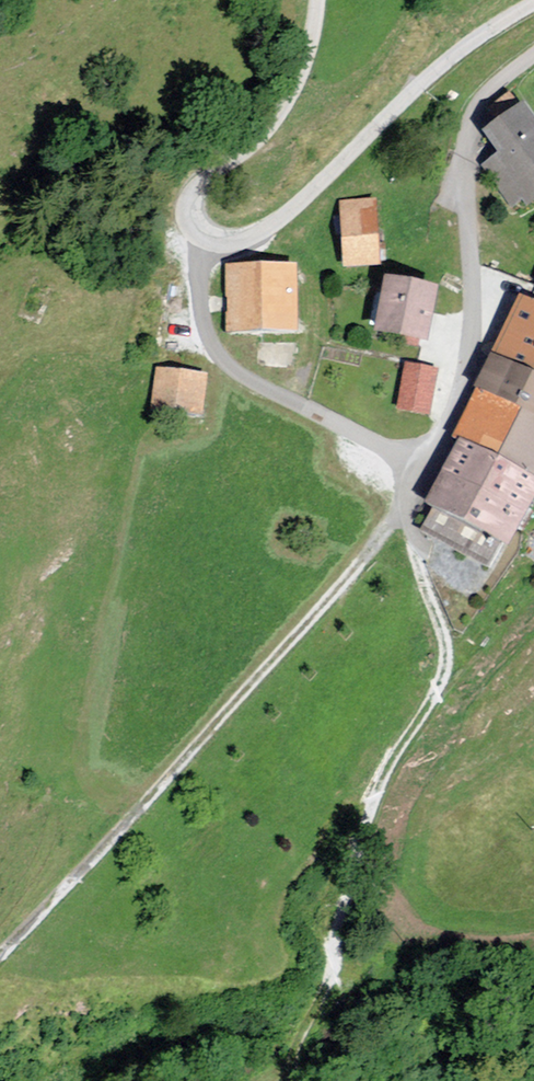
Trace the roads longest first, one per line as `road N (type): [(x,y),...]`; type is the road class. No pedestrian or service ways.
road 1 (unclassified): [(533,3),(440,67),(276,223),(233,241),(204,233),(191,213),(193,195),(272,125),(303,68),(316,0)]
road 2 (track): [(417,450),(373,543),(0,955)]
road 3 (track): [(397,505),(448,633),(446,681),(376,797),(341,899),(343,973),(313,1080)]

